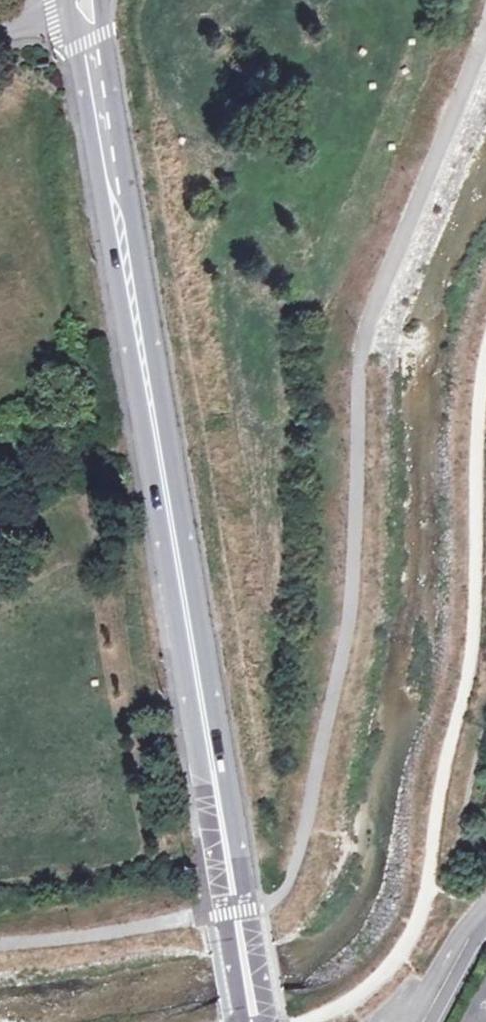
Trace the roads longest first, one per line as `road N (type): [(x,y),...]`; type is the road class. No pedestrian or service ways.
road 1 (secondary): [(260,1021),(133,301)]
road 2 (secondary): [(69,0),(102,203),(133,301)]
road 3 (secondary): [(133,301),(130,203),(106,36)]

